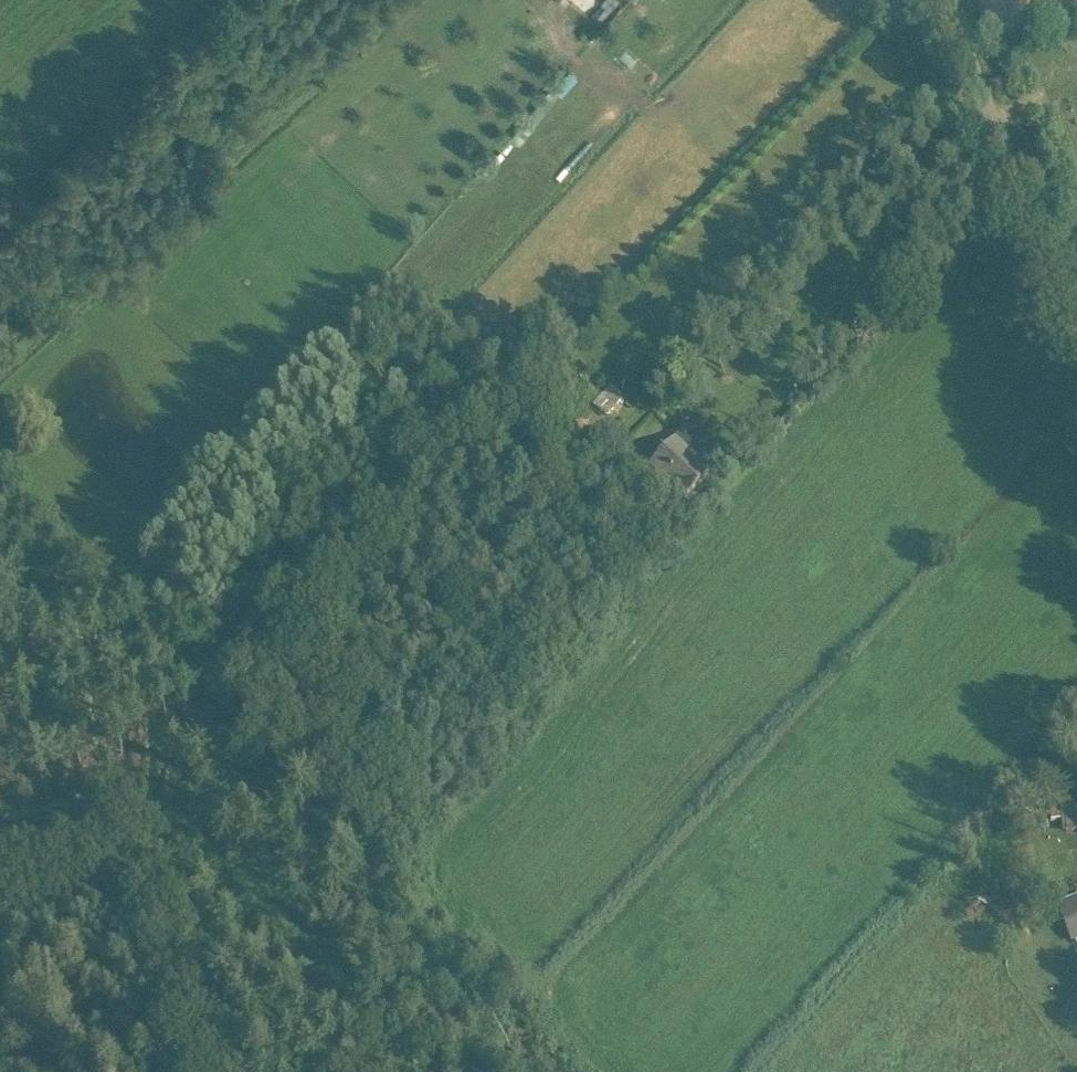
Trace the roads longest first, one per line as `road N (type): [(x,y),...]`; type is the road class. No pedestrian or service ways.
road 1 (tertiary): [(1076,336),(936,0)]

